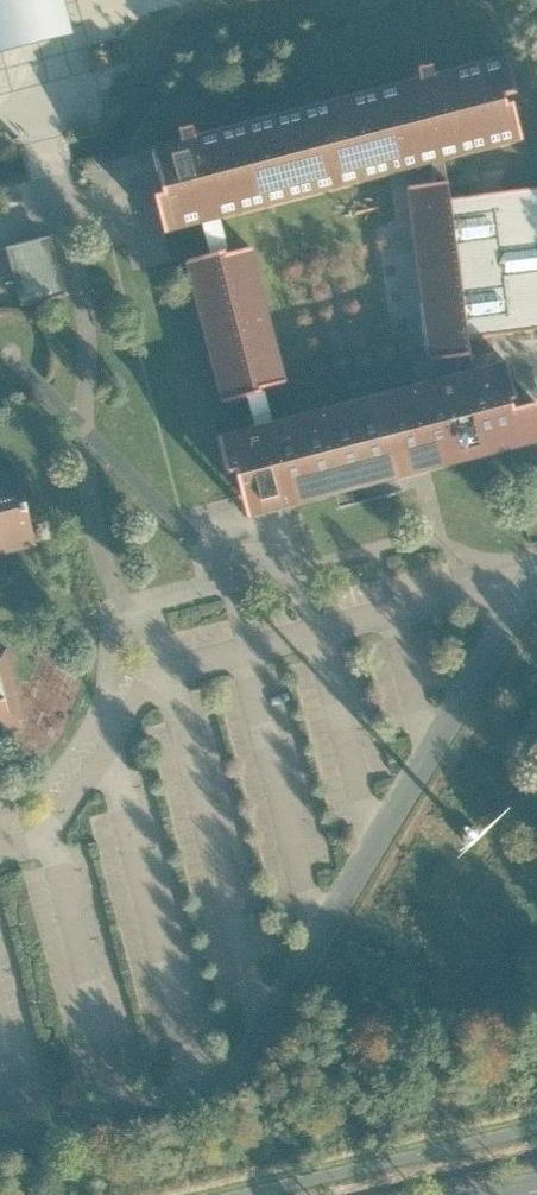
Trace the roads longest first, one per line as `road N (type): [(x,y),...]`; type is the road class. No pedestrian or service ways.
road 1 (residential): [(536,587),(501,632),(322,935),(222,1075),(202,1088),(0,1141)]

